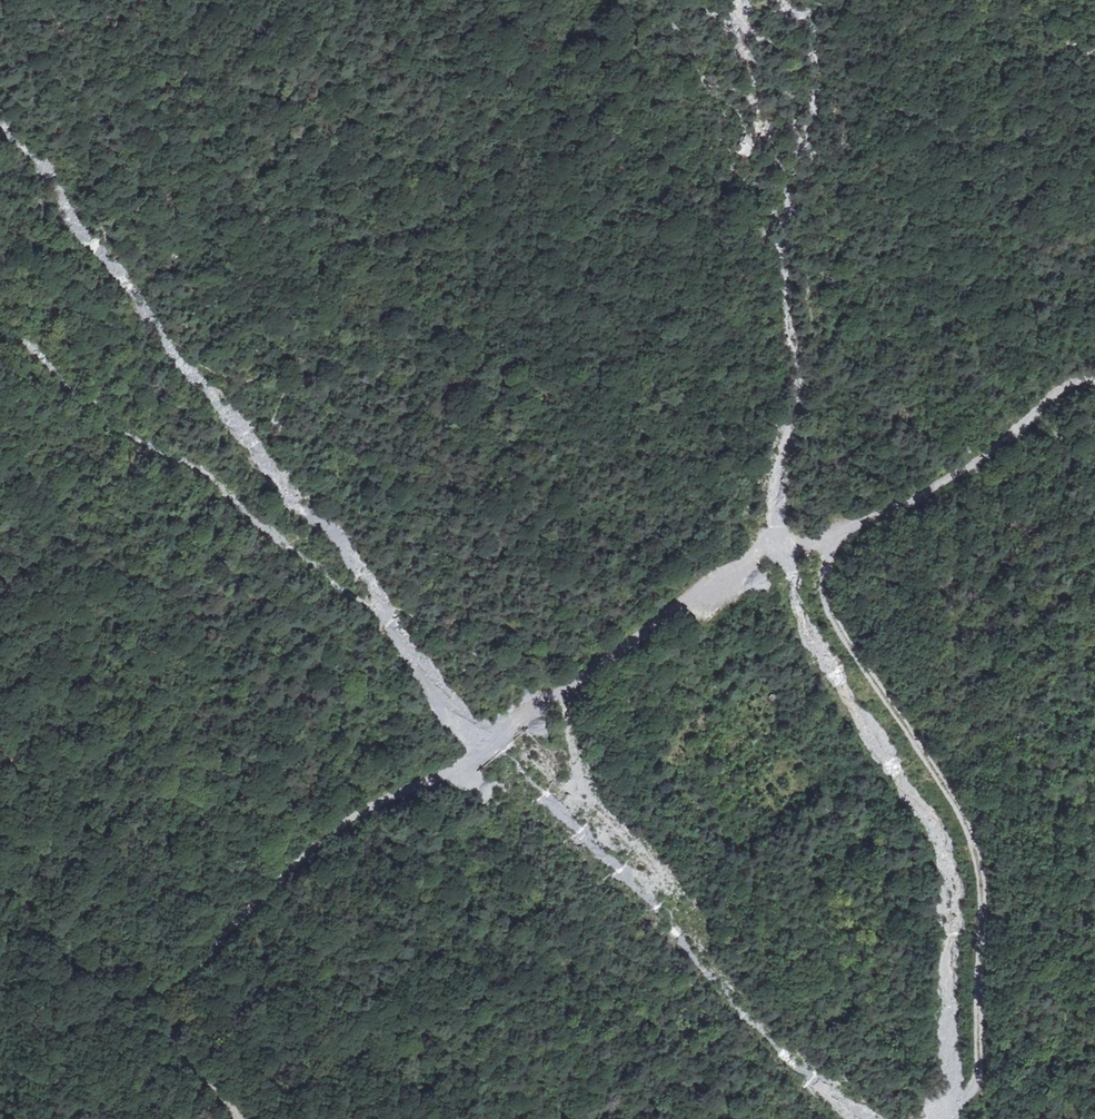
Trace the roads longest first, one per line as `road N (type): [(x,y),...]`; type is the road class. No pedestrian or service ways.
road 1 (track): [(1094,380),(1059,394),(1013,437),(932,488),(827,539),(769,542),(462,765),(328,834),(155,1012),(166,1044),(239,1118)]
road 2 (track): [(932,1118),(979,1078),(980,867),(958,808),(825,605),(827,539)]

